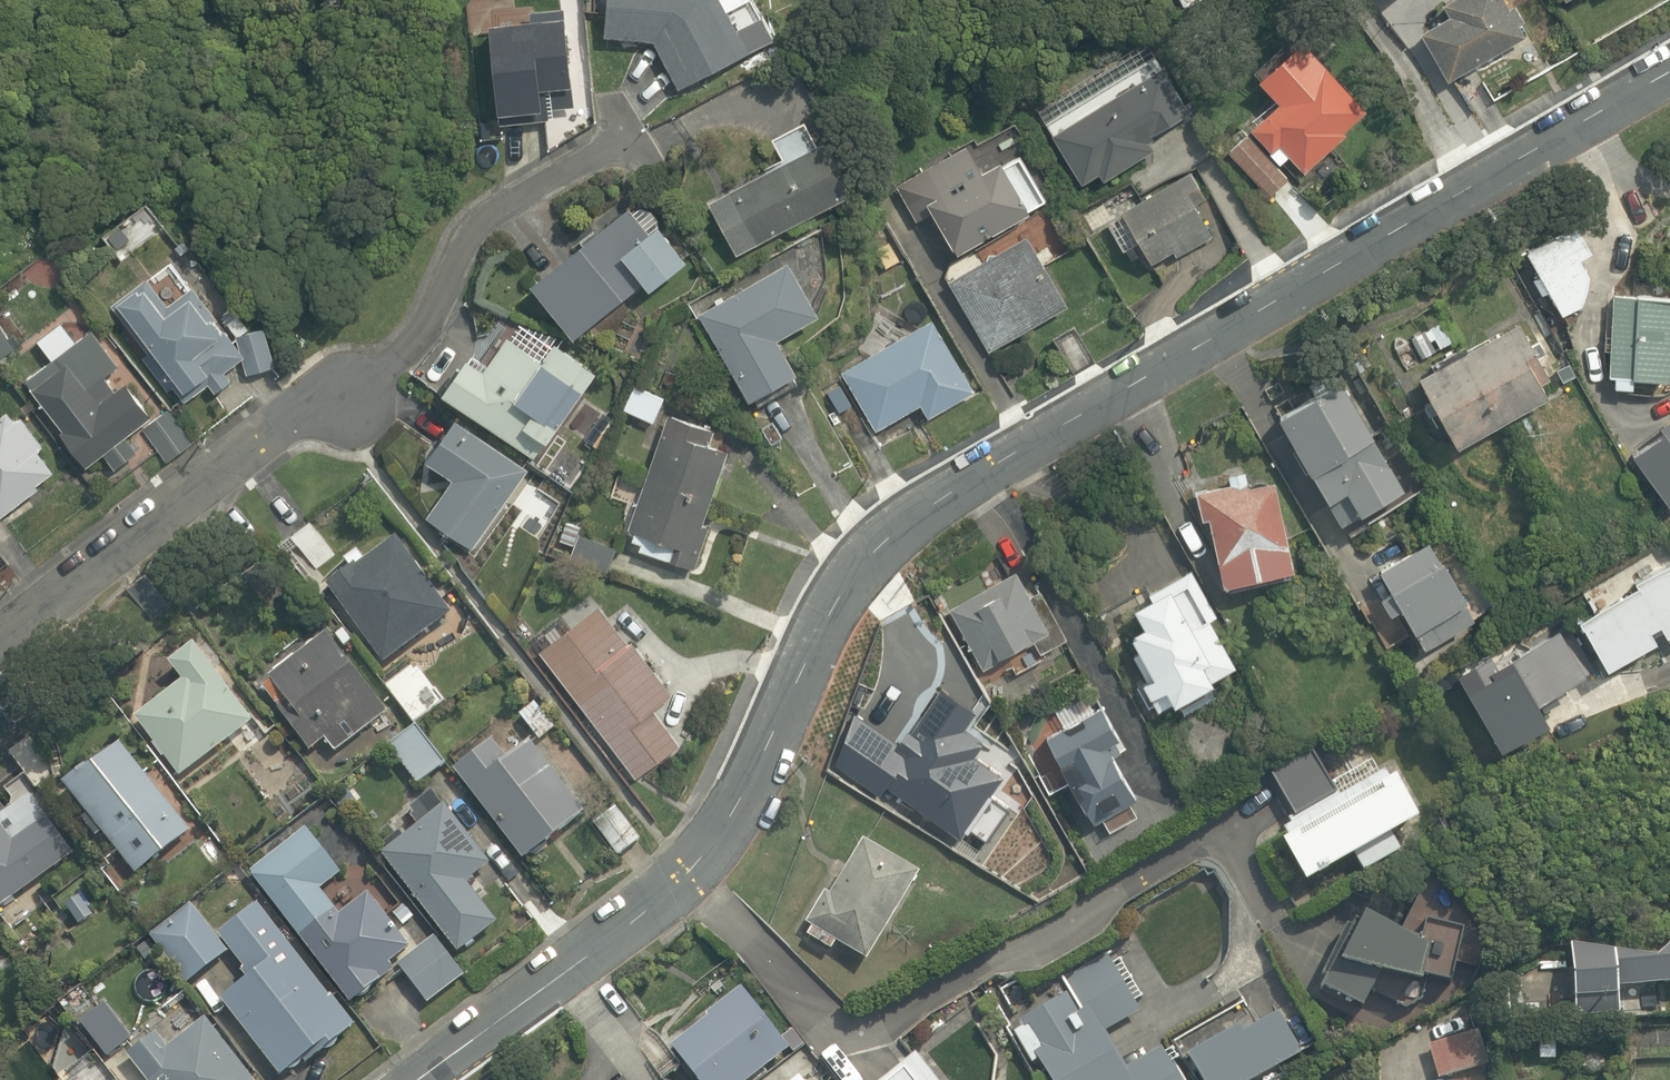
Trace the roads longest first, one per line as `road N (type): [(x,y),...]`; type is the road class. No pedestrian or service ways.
road 1 (residential): [(700,883),(766,789),(861,603),(975,492),(1669,72)]
road 2 (residential): [(700,883),(829,1040),(878,1033),(1245,819)]
road 3 (residential): [(0,657),(360,392)]
road 4 (residential): [(448,1079),(700,883)]

